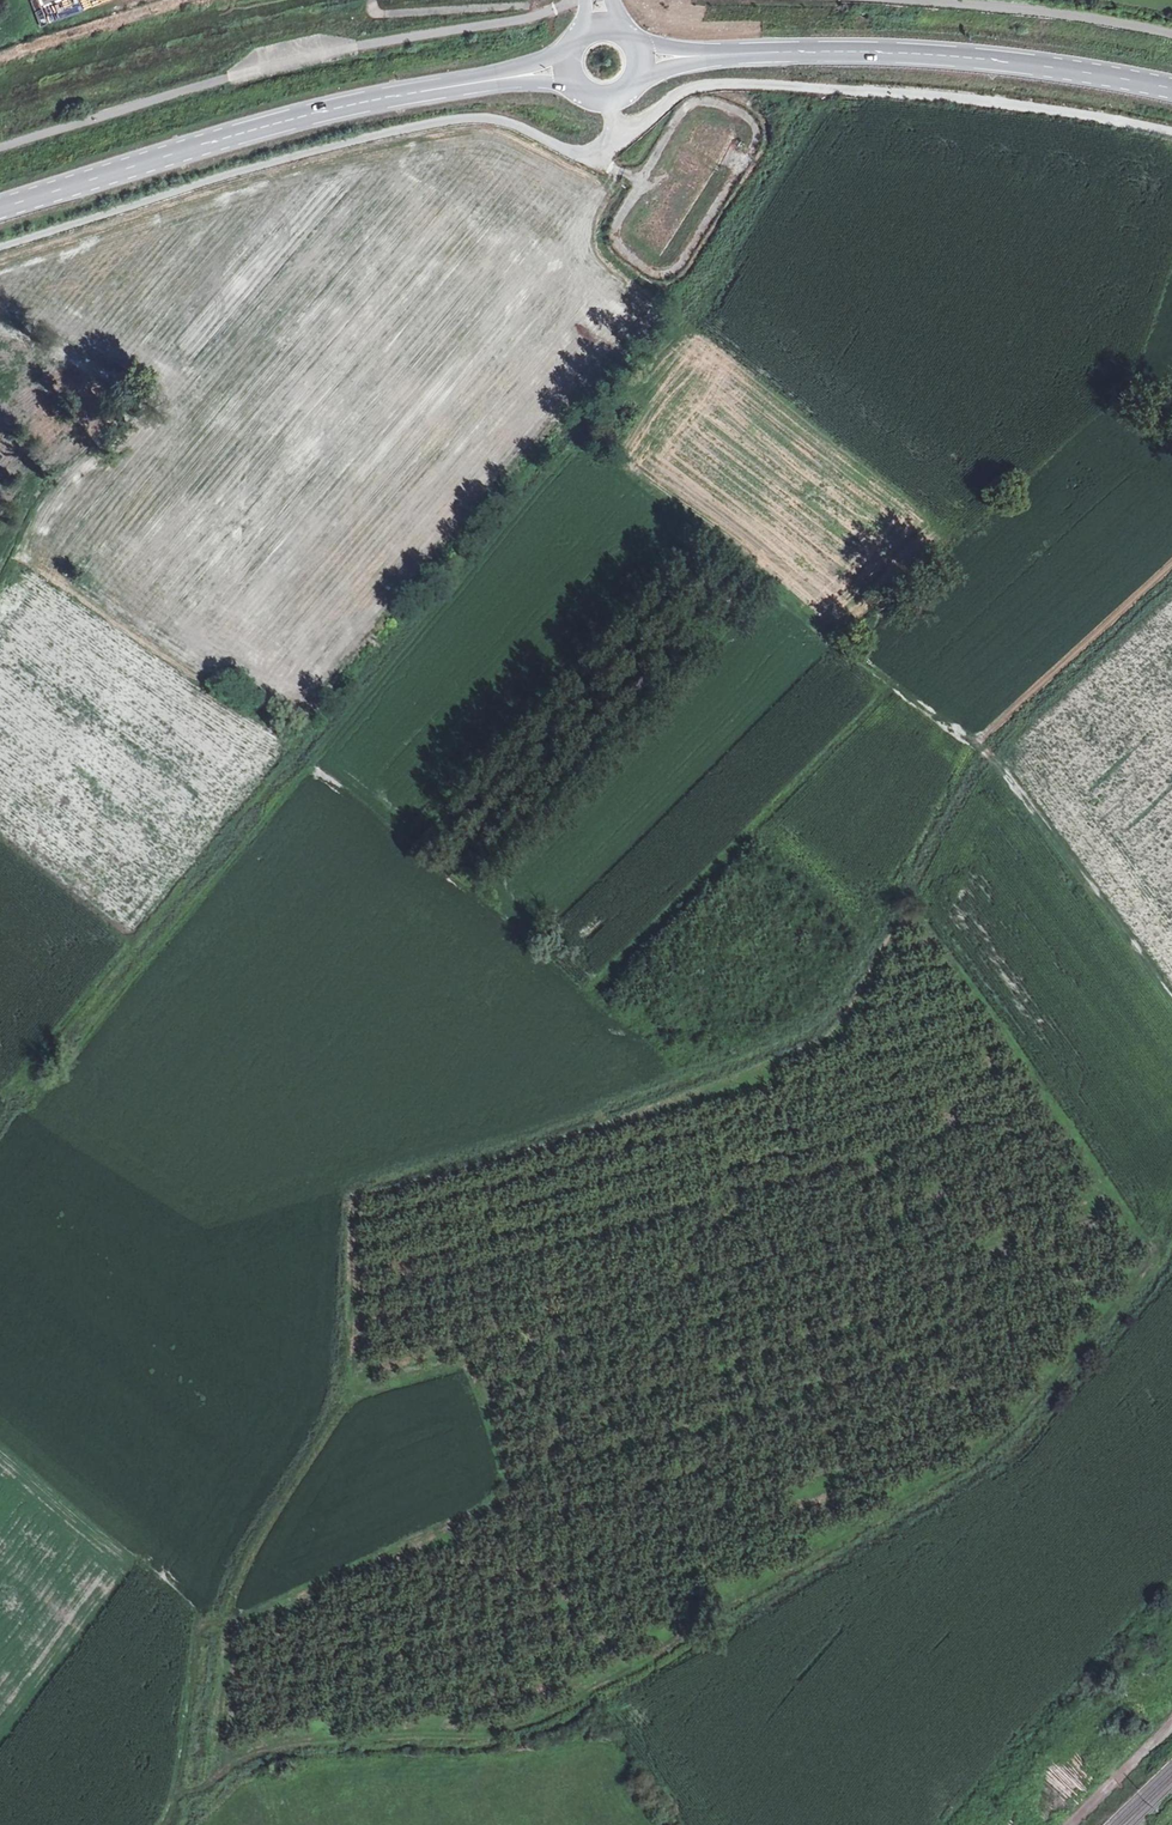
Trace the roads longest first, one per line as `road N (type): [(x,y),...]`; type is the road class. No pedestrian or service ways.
road 1 (track): [(164,1824),(177,1795),(258,1755),(550,1718),(914,1498),(1009,1431),(1171,1217)]
road 2 (track): [(609,140),(633,131),(685,88),(739,84),(1041,106),(1171,133)]
road 3 (secondary): [(0,208),(340,106),(494,80)]
road 4 (secondary): [(1171,89),(949,57),(702,54)]
road 5 (track): [(1069,1824),(1171,1724)]

